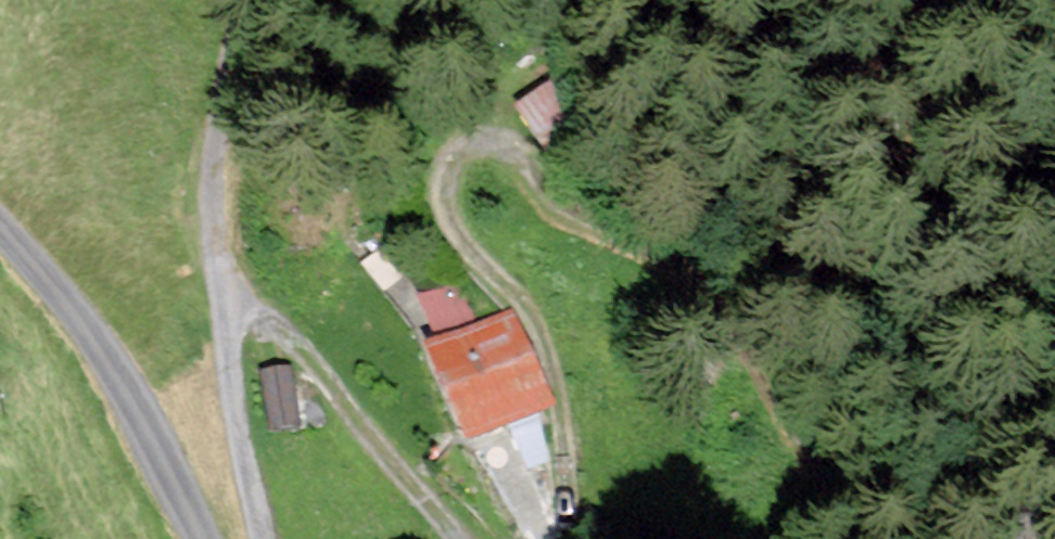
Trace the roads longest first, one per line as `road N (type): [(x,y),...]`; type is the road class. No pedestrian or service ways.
road 1 (track): [(859,538),(698,284),(576,212),(532,154),(515,139),(494,138),(467,147),(450,165),(441,195),(466,241),(503,273),(537,322),(570,436),(567,538)]
road 2 (track): [(237,0),(216,168),(229,371),(258,538)]
road 3 (unclassified): [(199,538),(158,442),(92,337),(0,231)]
road 4 (track): [(460,538),(351,420),(271,316),(227,308)]

